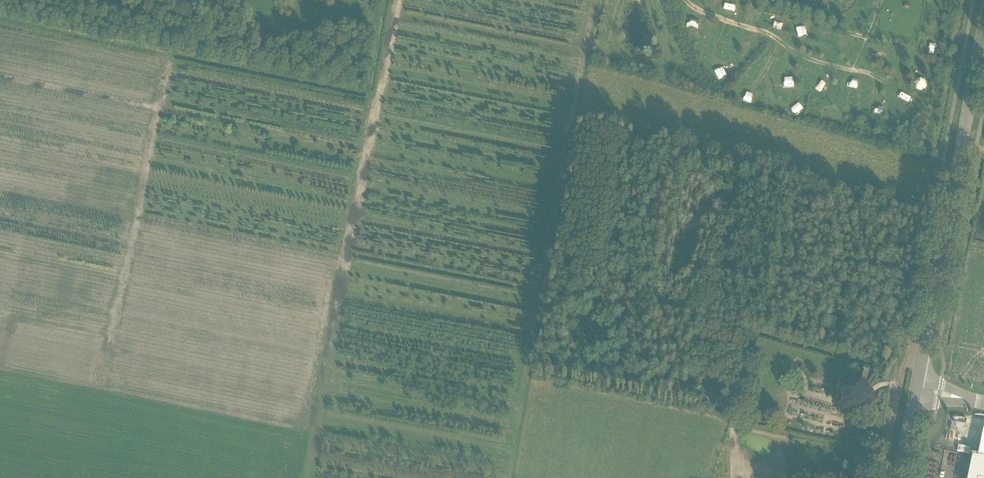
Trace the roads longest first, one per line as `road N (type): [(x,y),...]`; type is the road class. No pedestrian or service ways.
road 1 (tertiary): [(919,391),(983,36)]

